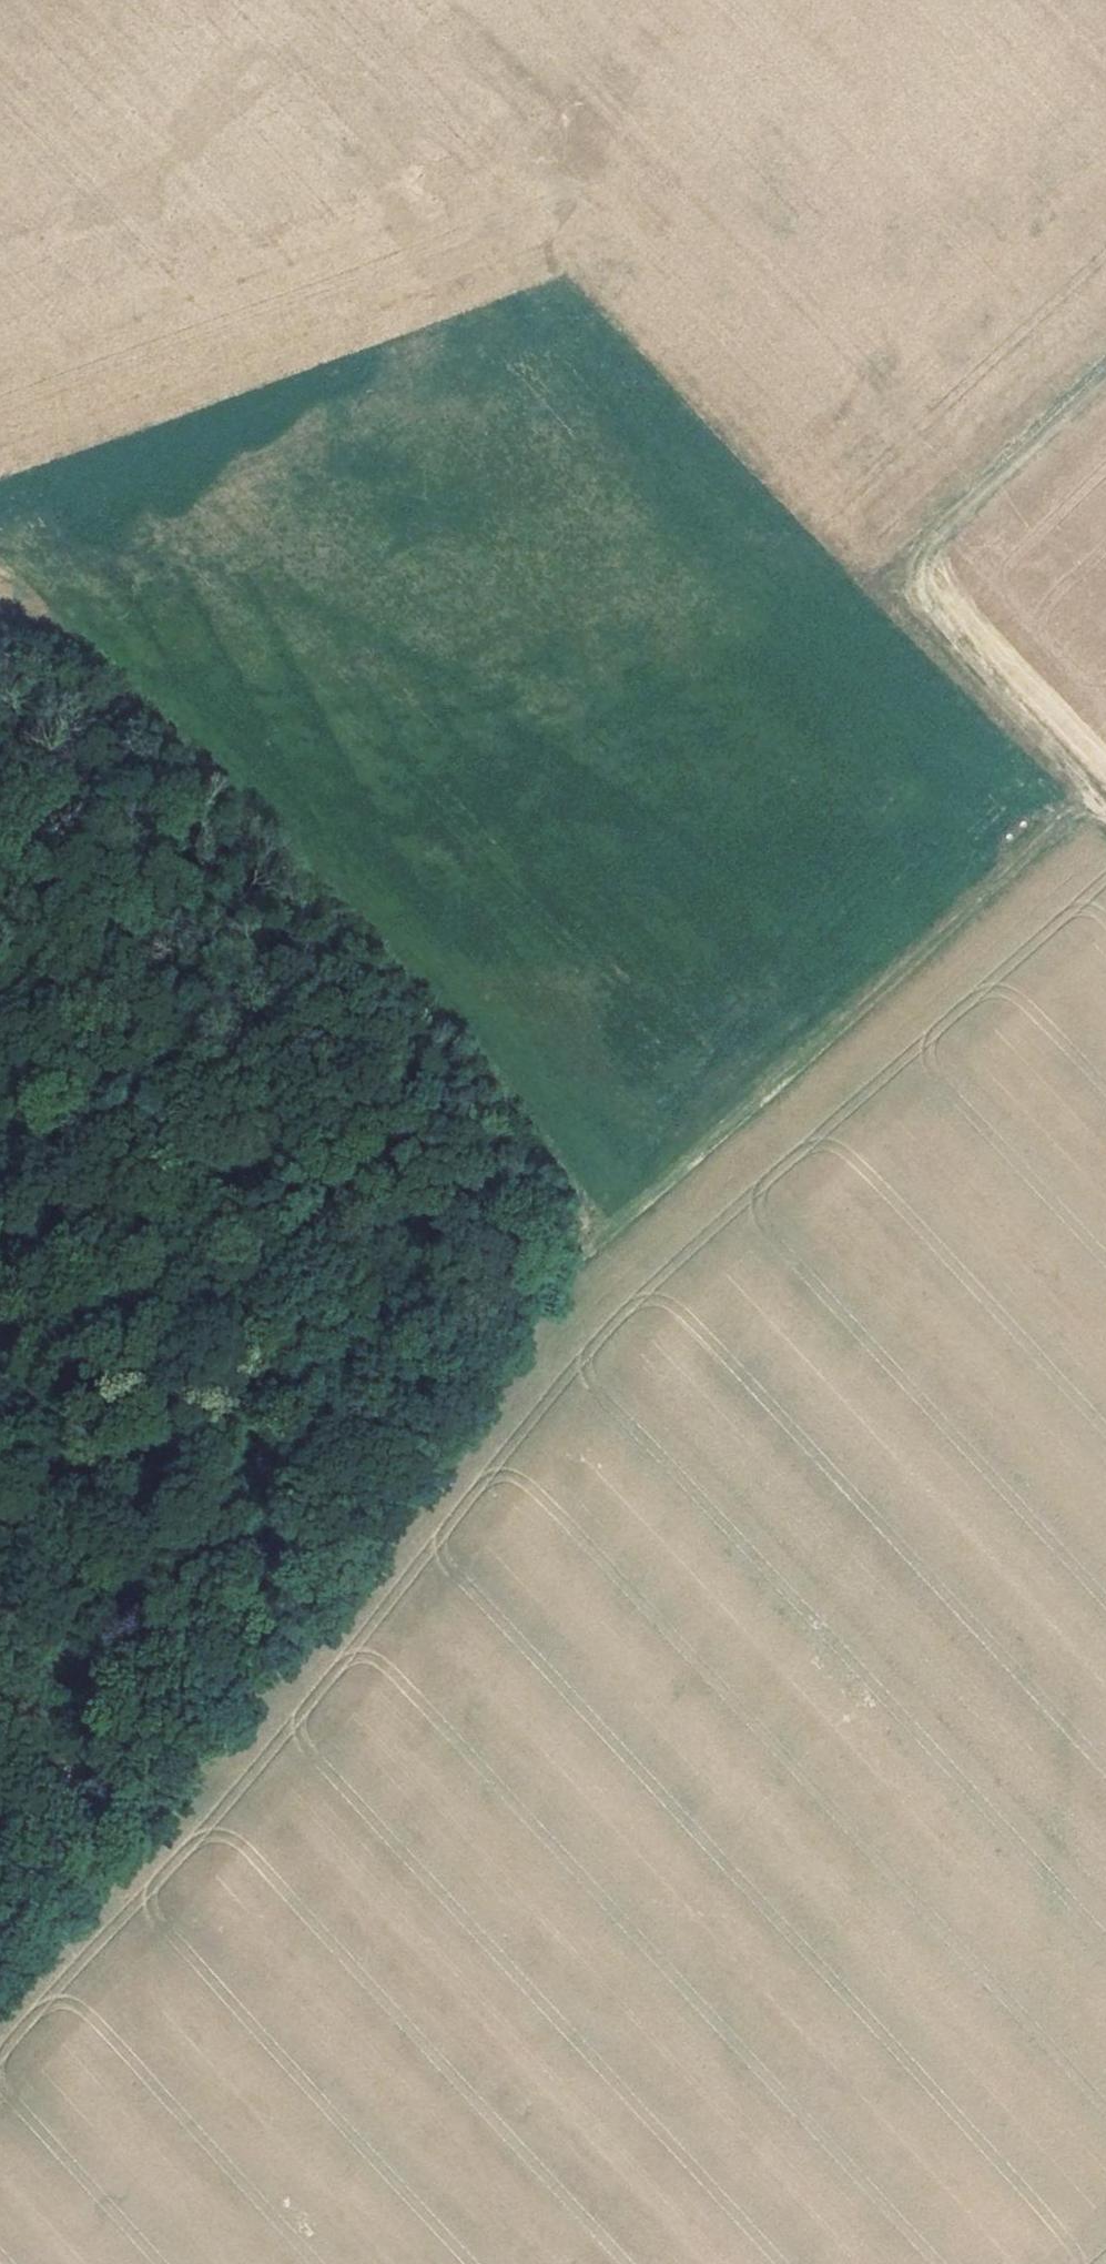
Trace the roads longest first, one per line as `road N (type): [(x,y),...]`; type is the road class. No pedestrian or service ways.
road 1 (track): [(1098,818),(547,1293),(442,1346),(0,1864)]
road 2 (track): [(1105,826),(887,588),(1105,372)]

